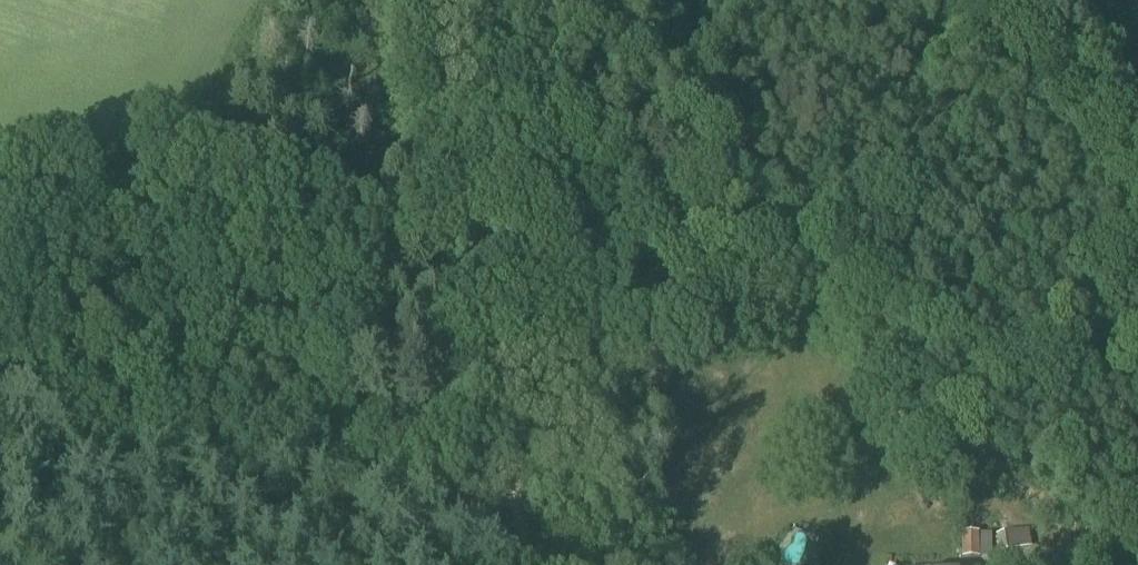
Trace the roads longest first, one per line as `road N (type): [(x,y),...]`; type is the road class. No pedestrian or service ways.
road 1 (track): [(529,564),(422,0)]

